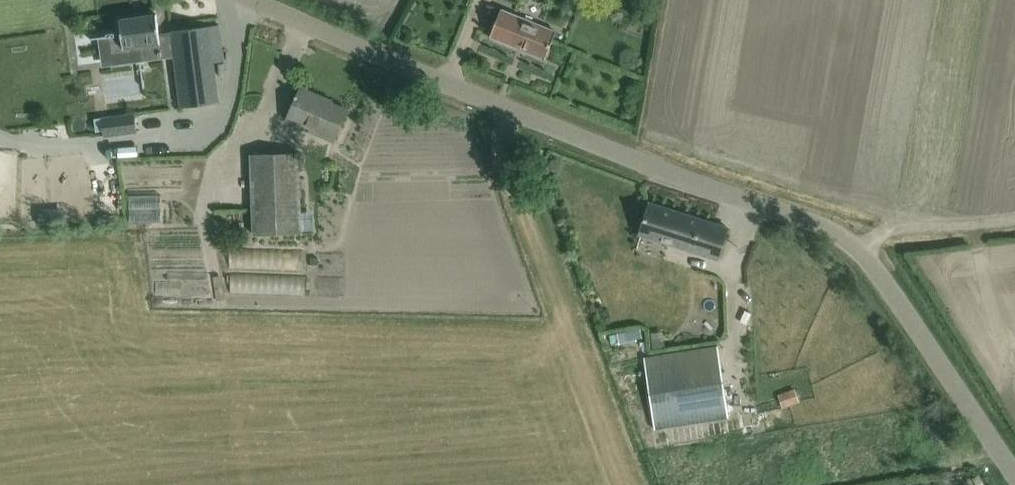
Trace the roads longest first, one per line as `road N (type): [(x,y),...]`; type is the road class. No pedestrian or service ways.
road 1 (unclassified): [(1014,469),(850,242),(253,0)]

